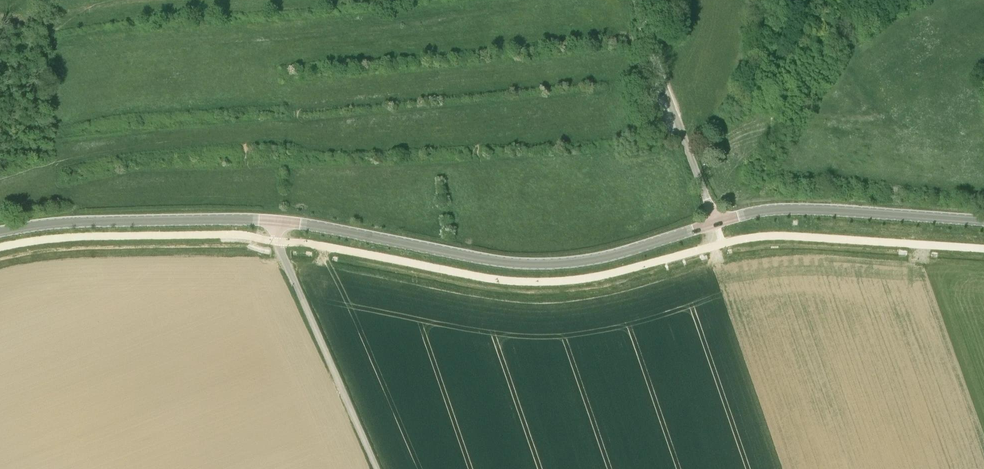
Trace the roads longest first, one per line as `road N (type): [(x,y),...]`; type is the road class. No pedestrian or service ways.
road 1 (tertiary): [(275,221),(542,264),(603,257),(716,222)]
road 2 (tertiary): [(0,231),(70,222),(275,221)]
road 3 (tertiary): [(716,222),(799,209),(983,220)]
road 4 (unclassified): [(376,468),(275,221)]
road 5 (unclassified): [(716,222),(638,0)]

